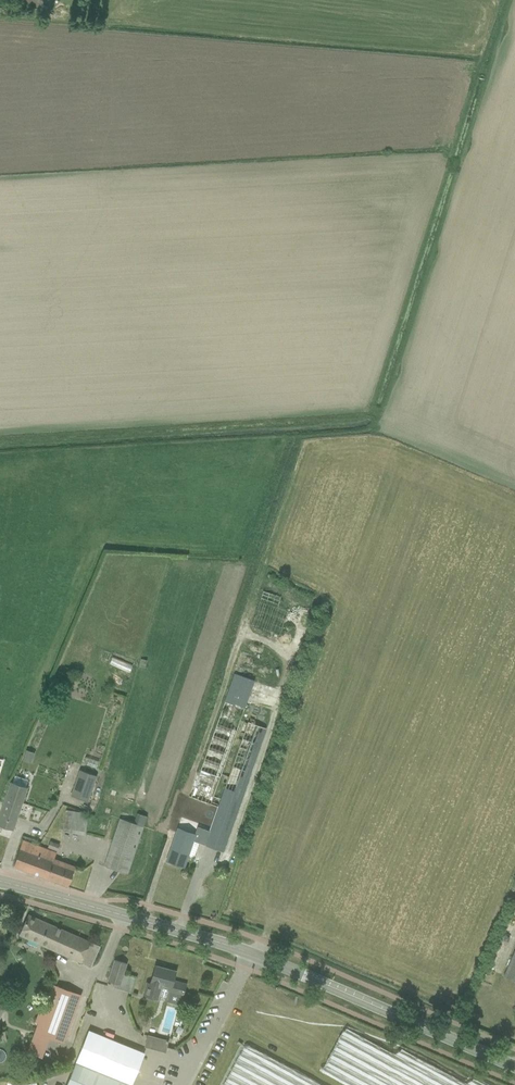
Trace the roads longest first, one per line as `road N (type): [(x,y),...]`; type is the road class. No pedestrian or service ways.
road 1 (tertiary): [(309,975),(0,882)]
road 2 (tertiary): [(514,1067),(393,1014)]

